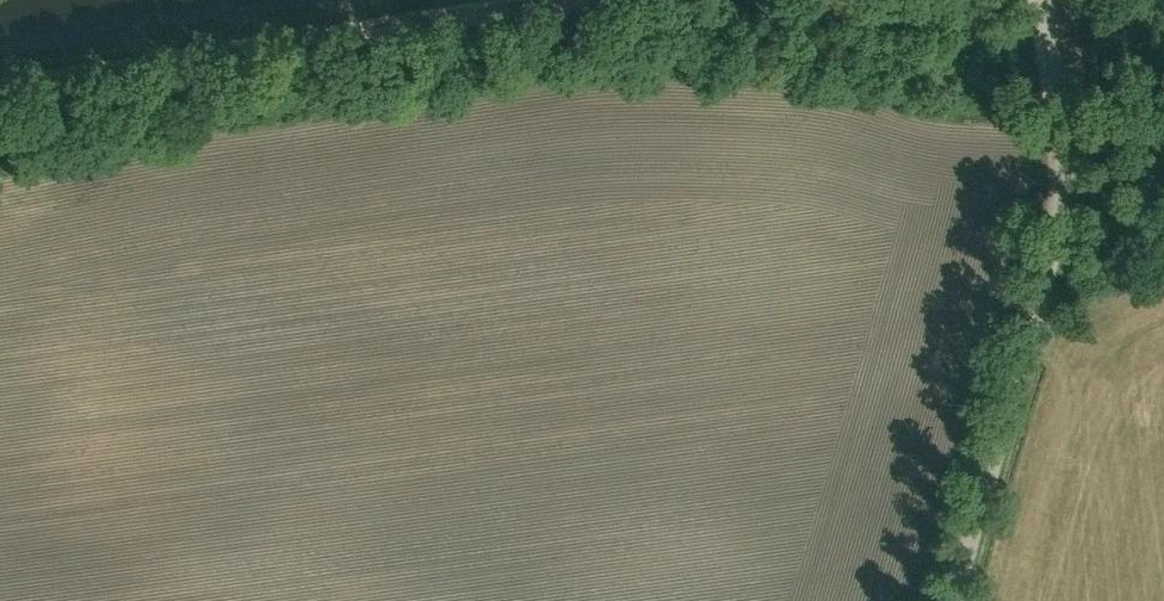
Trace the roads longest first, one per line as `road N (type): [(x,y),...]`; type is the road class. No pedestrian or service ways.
road 1 (track): [(620,0),(0,97)]
road 2 (unclassified): [(951,600),(1058,207),(1060,140),(1041,0)]

